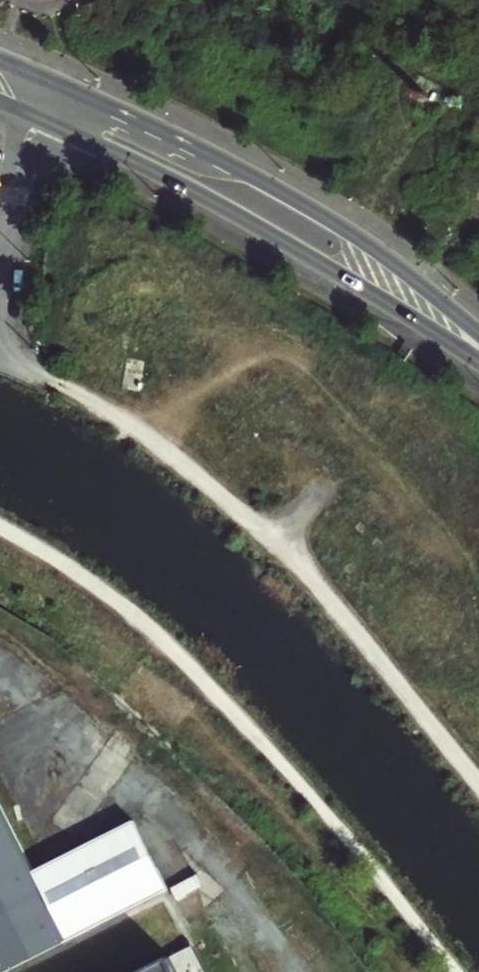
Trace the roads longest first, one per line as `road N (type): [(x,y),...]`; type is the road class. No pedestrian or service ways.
road 1 (primary): [(36,116),(200,194),(478,359)]
road 2 (primary): [(478,333),(381,254),(271,185),(54,80)]
road 3 (residential): [(0,328),(18,171),(36,116)]

